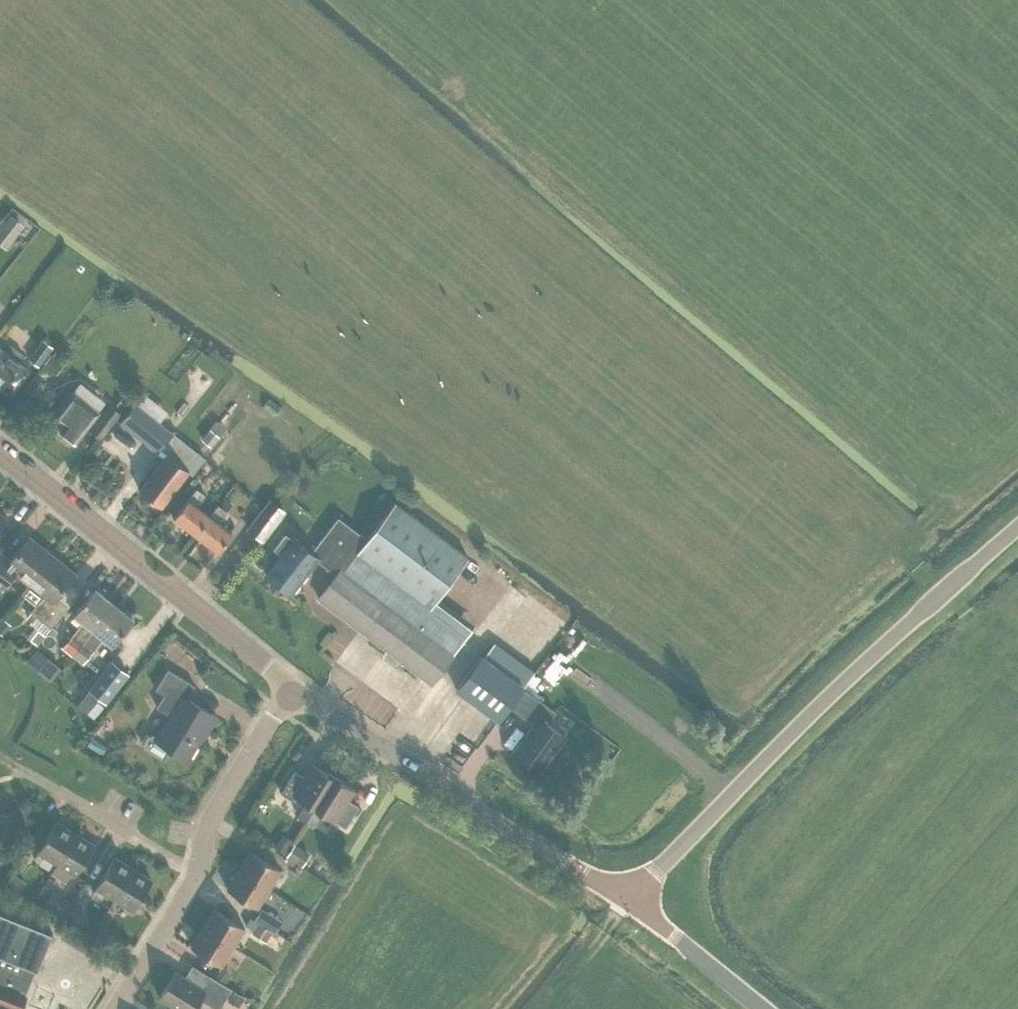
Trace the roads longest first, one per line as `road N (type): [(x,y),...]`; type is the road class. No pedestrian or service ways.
road 1 (tertiary): [(1017,528),(820,704),(629,899)]
road 2 (tertiary): [(629,899),(295,687)]
road 3 (tertiary): [(295,687),(0,448)]
road 4 (residential): [(197,873),(218,808),(295,687)]
road 5 (unclassified): [(763,1008),(629,899)]
road 6 (residential): [(115,1008),(197,873)]
road 7 (residential): [(197,873),(61,793)]

